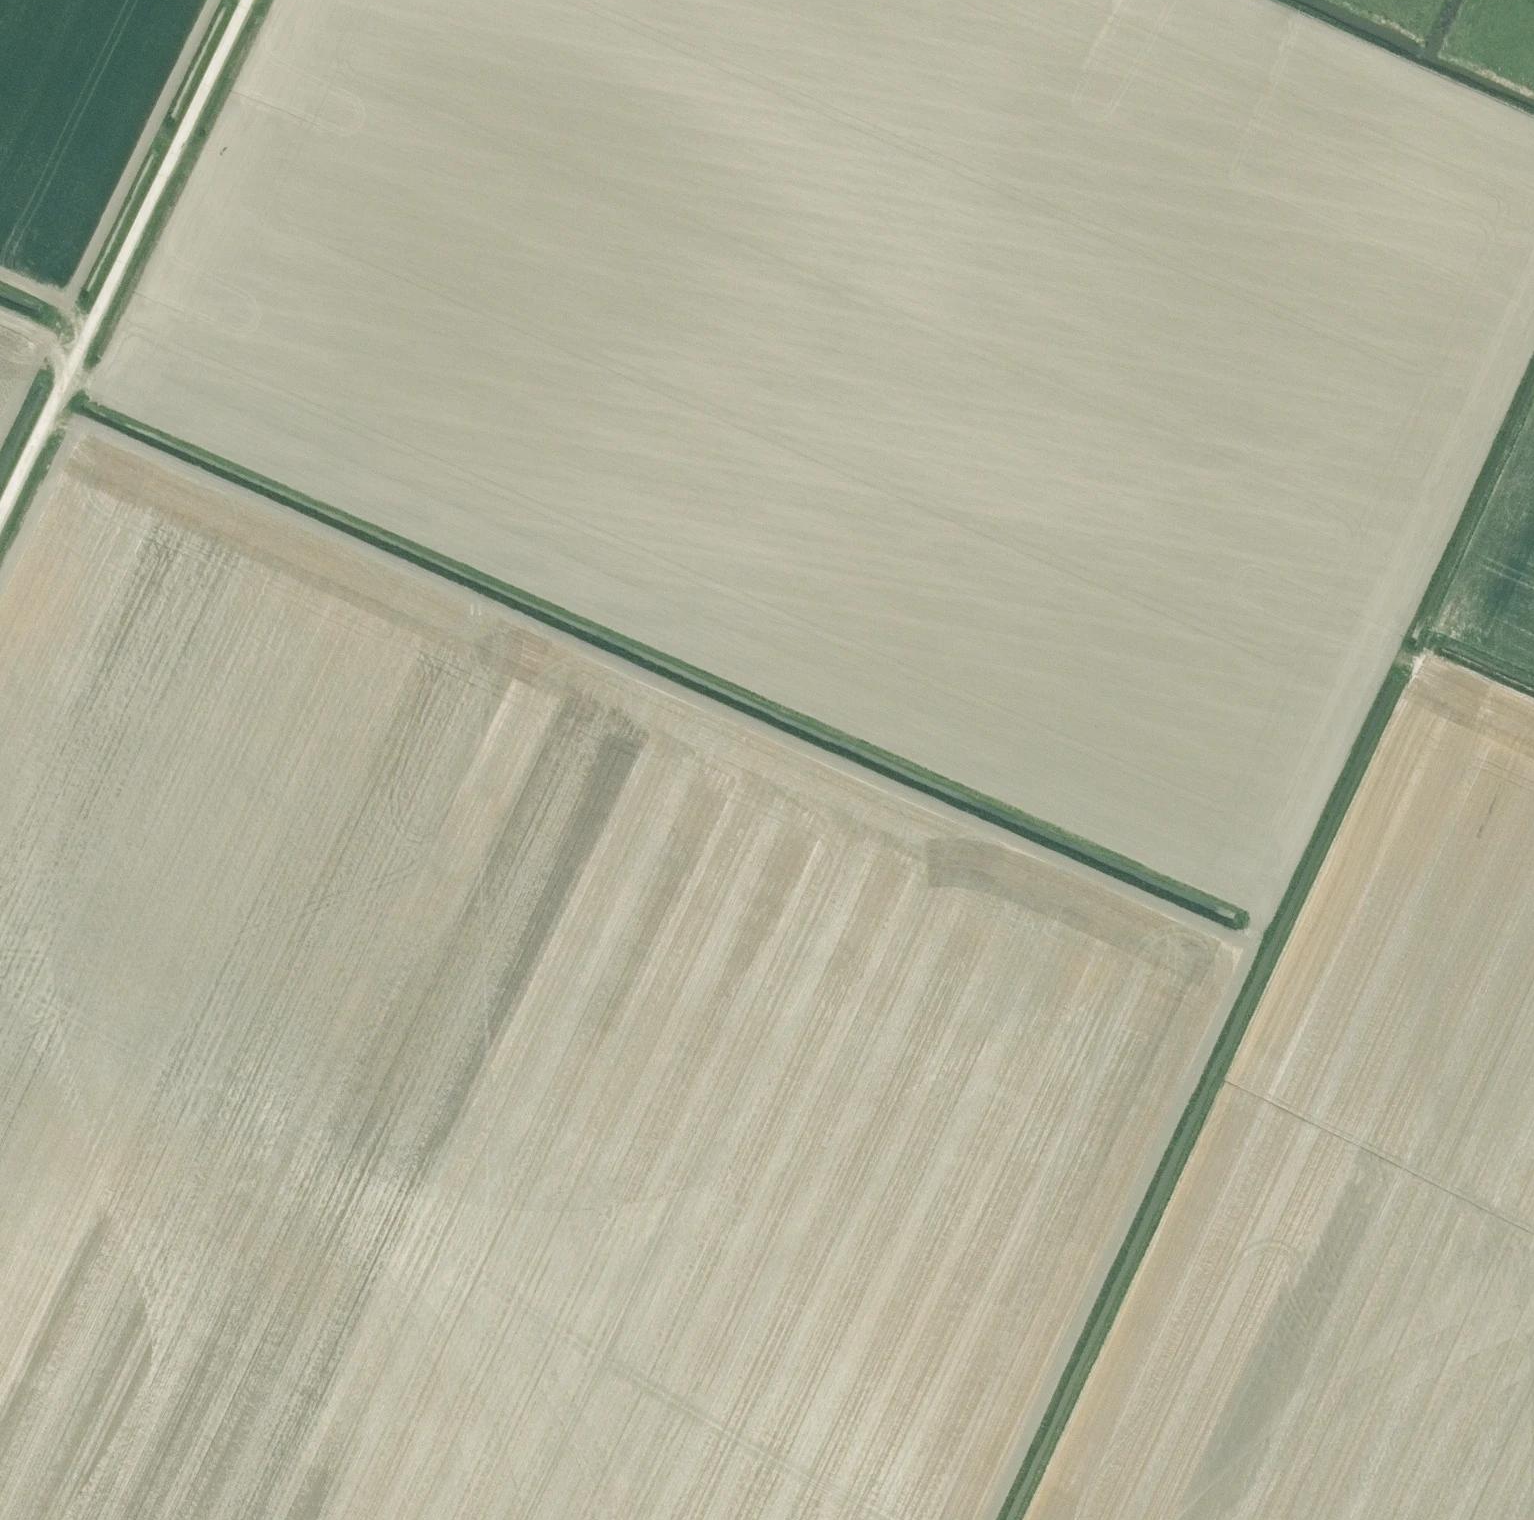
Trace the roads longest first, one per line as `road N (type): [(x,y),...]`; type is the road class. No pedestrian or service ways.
road 1 (track): [(0,512),(246,0)]

